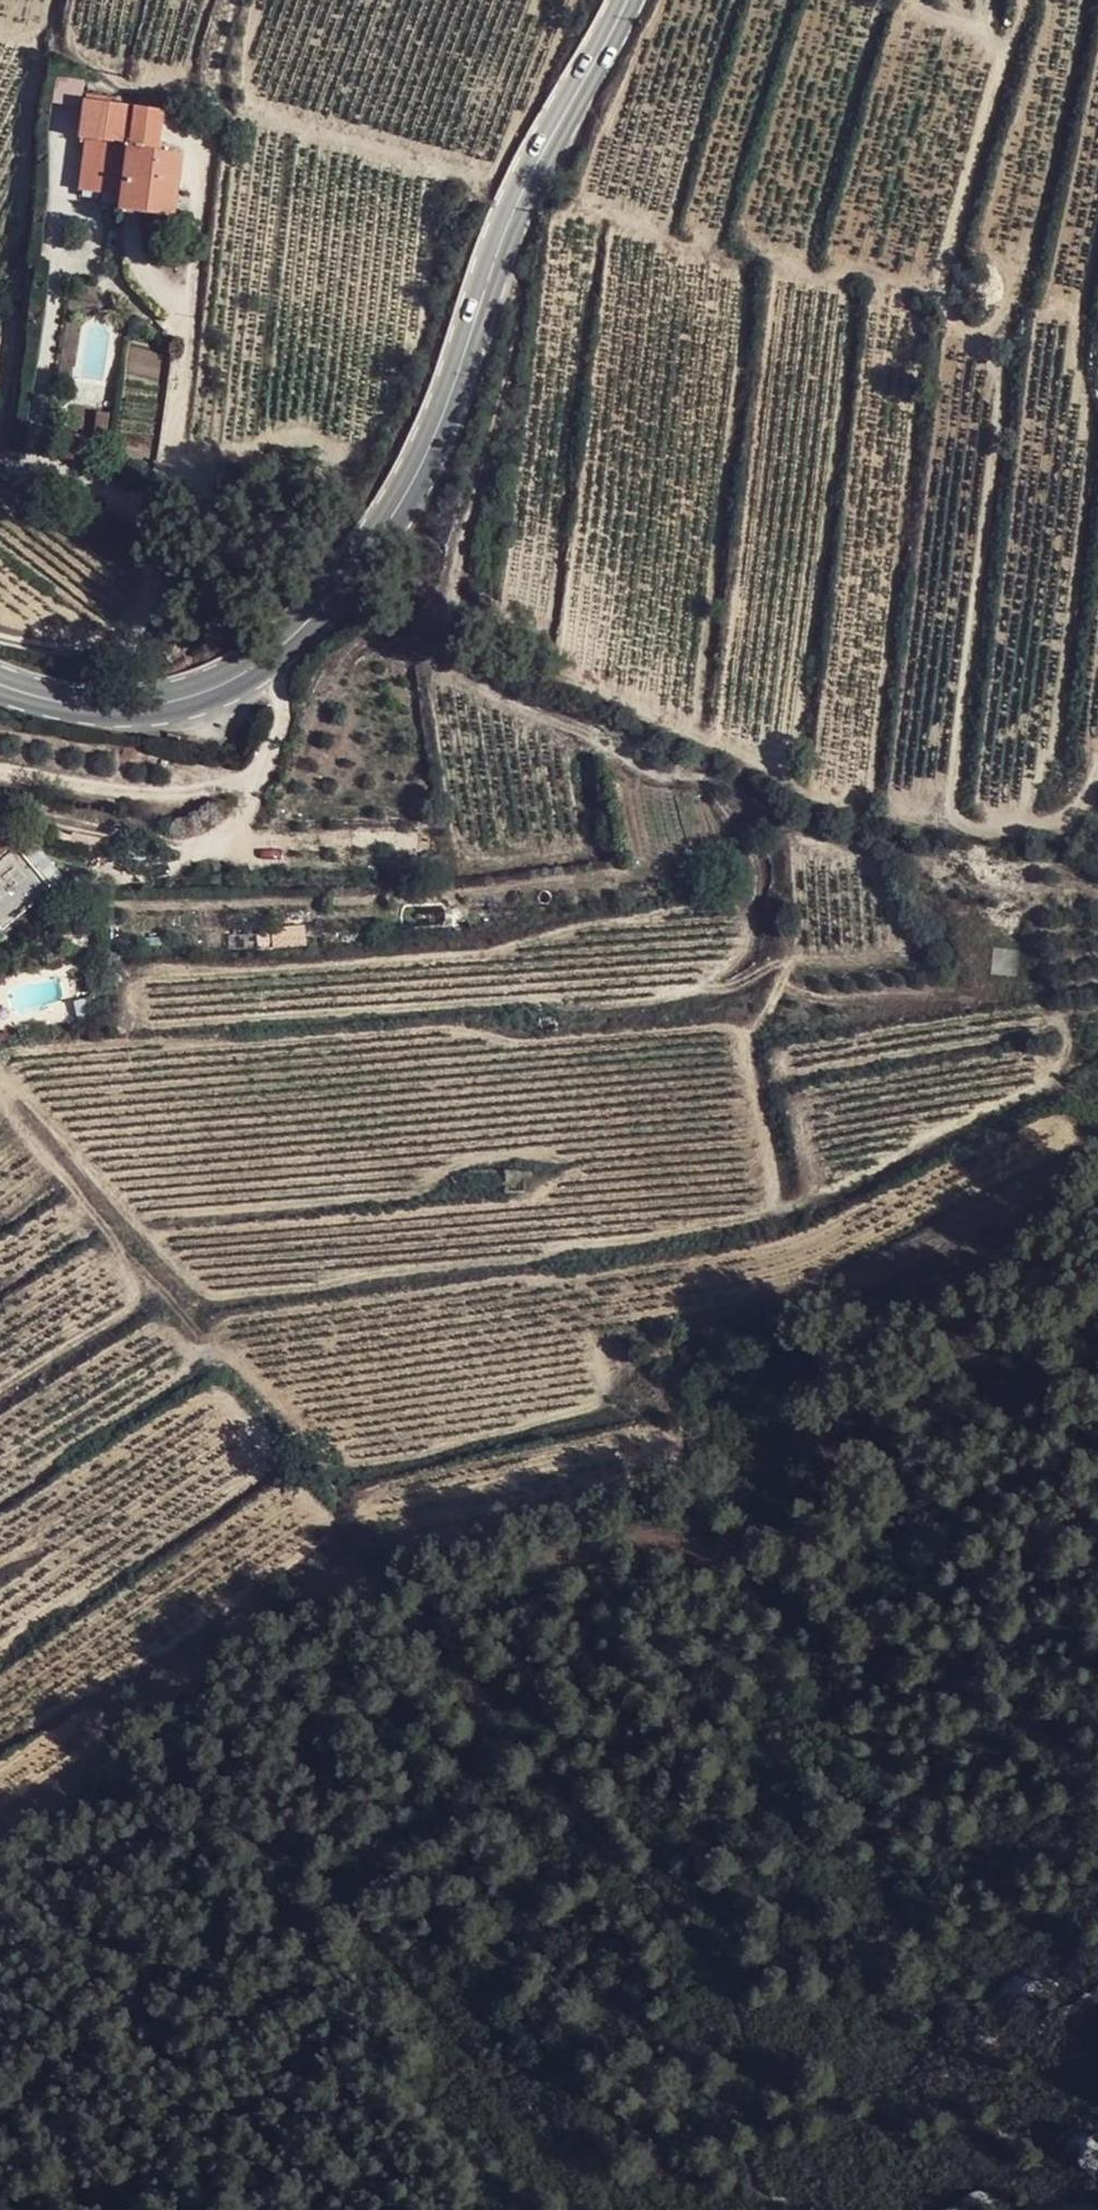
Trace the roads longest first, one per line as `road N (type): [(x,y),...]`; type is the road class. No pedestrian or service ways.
road 1 (primary): [(616,0),(517,216),(450,405),(398,524),(335,599),(256,668),(196,697),(127,703),(44,694),(0,680)]
road 2 (track): [(0,1389),(131,1307),(136,1285),(121,1252),(12,1116),(2,1082)]

